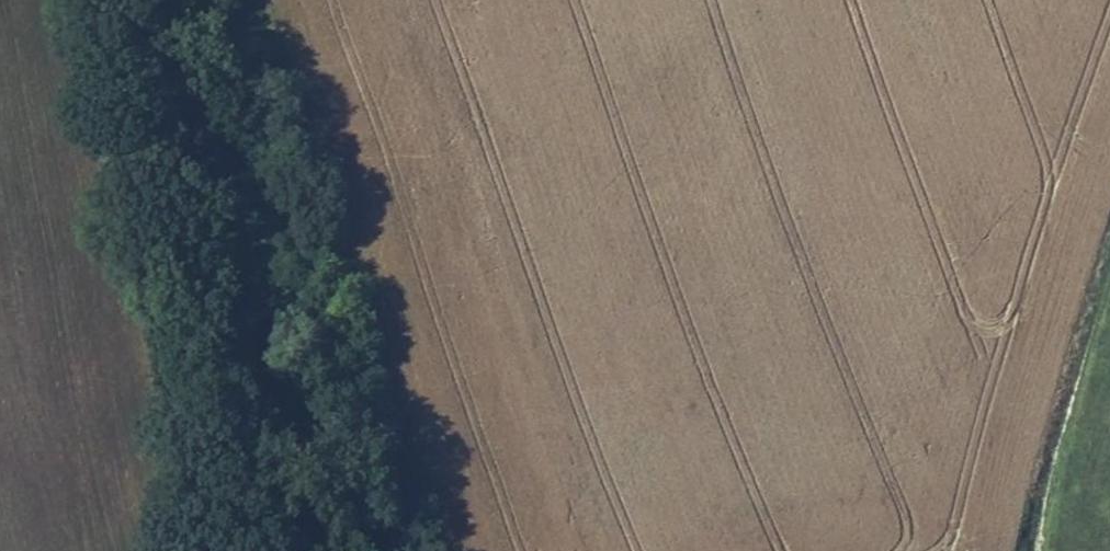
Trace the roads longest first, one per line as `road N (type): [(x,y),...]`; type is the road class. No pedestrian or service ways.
road 1 (track): [(1037,550),(1043,492),(1109,257)]

